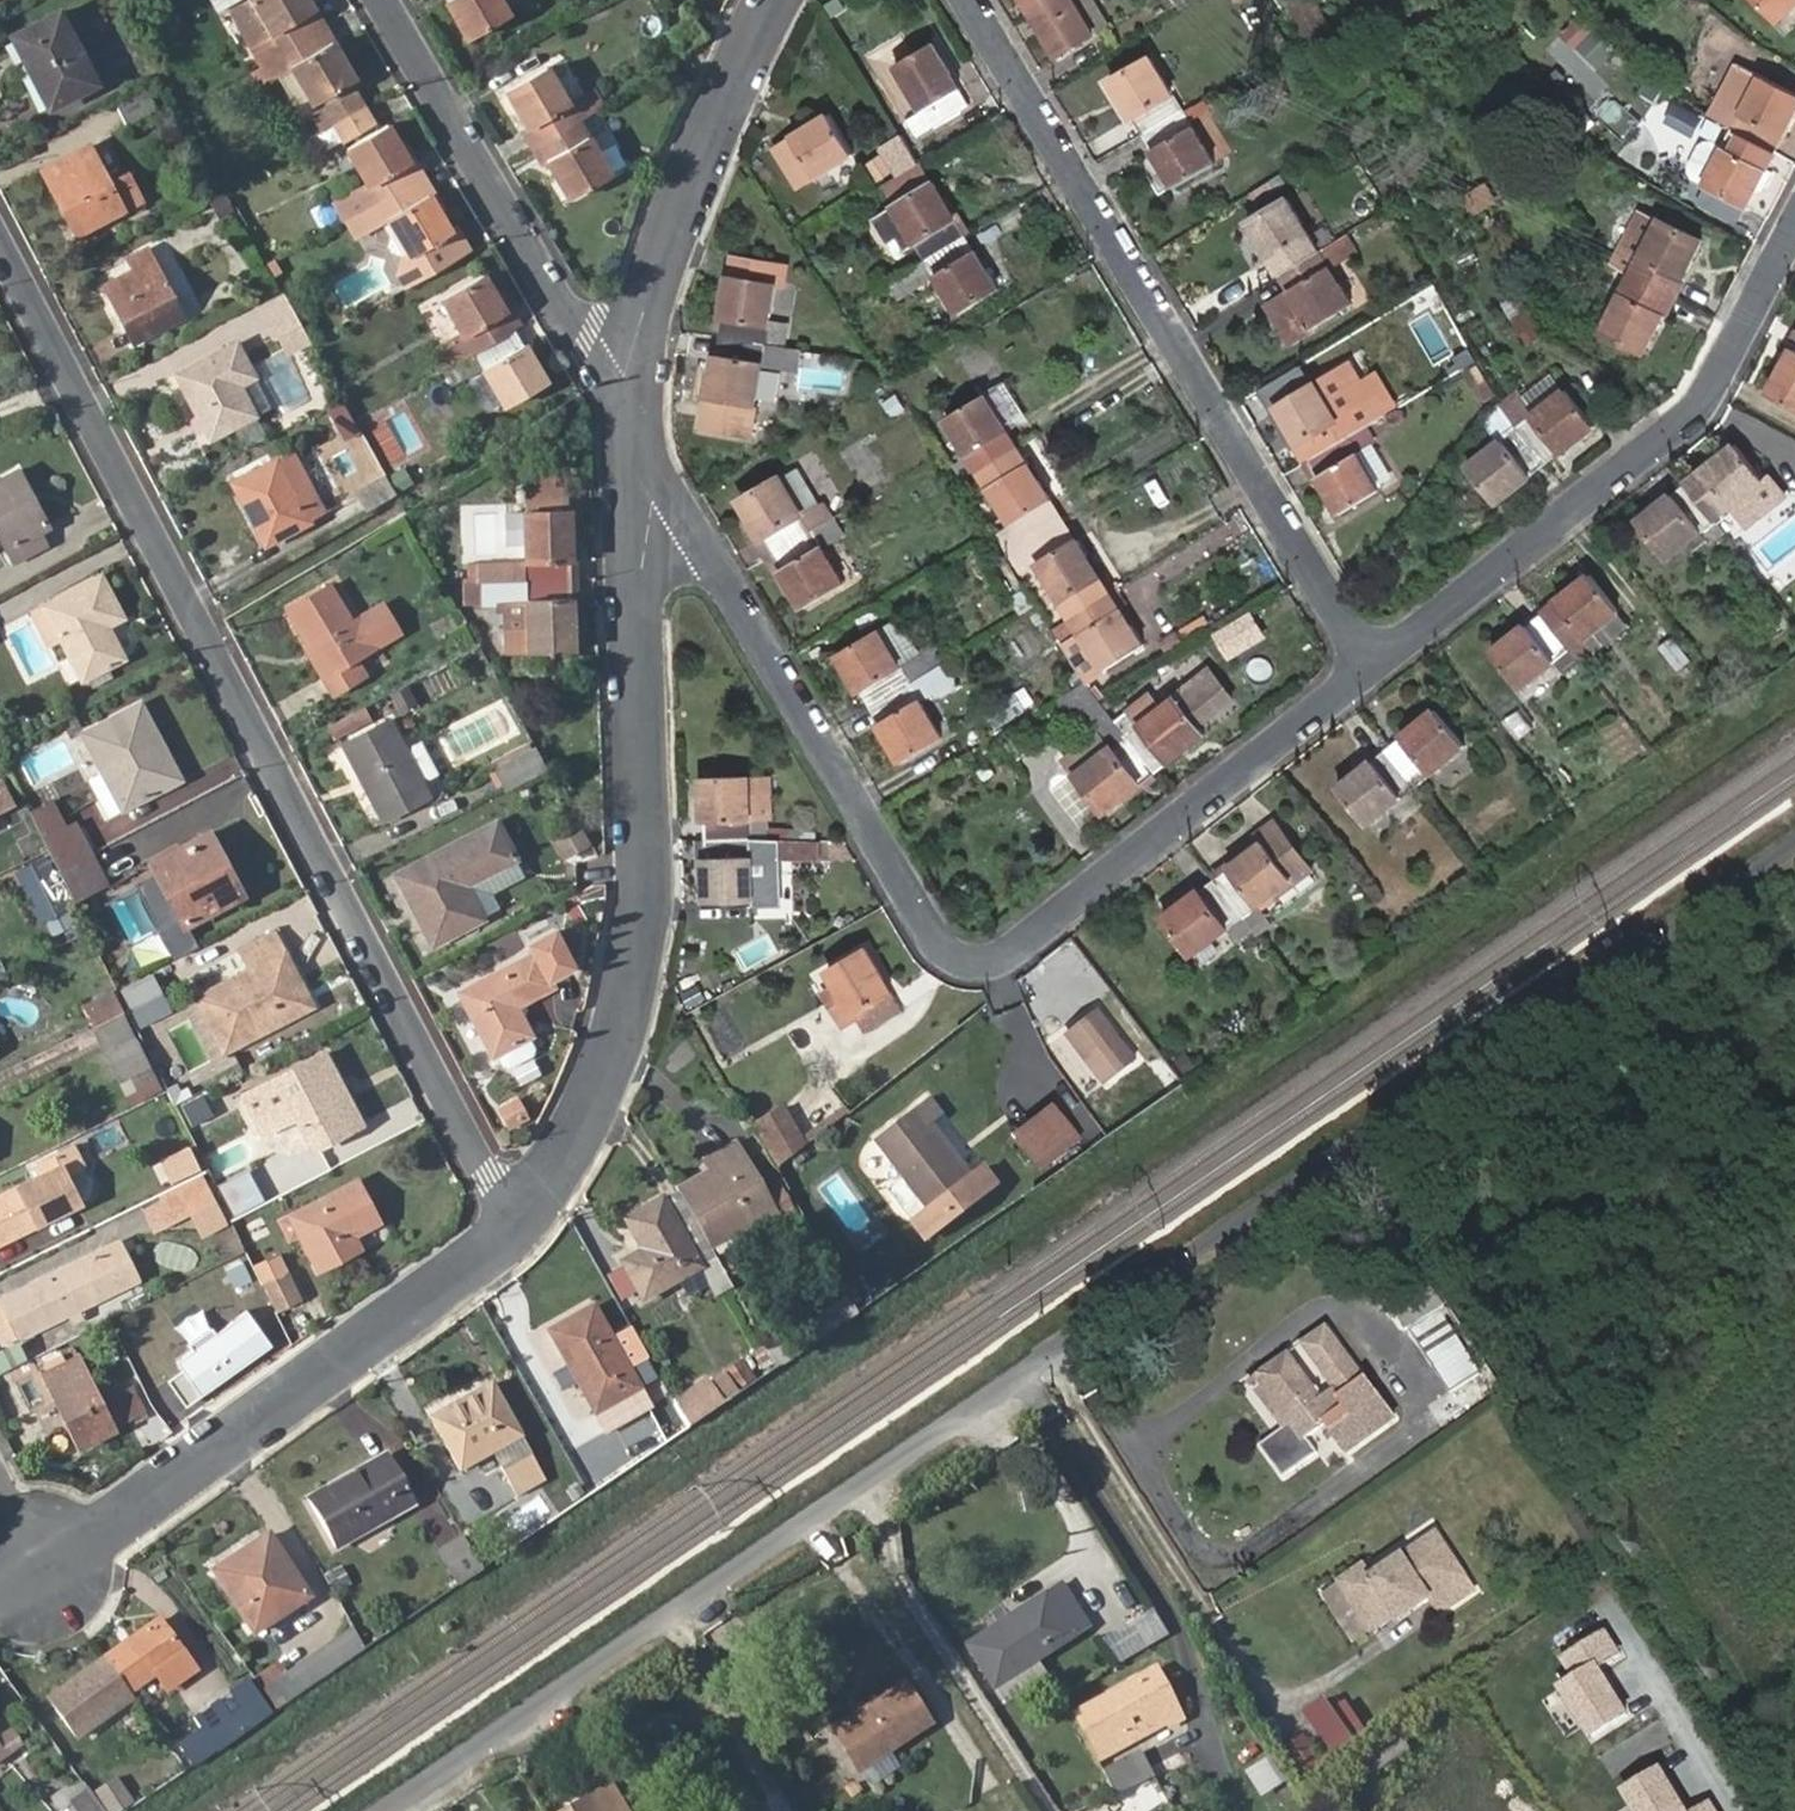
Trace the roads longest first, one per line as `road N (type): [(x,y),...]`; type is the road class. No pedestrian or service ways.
road 1 (unclassified): [(380,1810),(1794,845)]
road 2 (residential): [(640,440),(939,947),(981,964),(1038,934),(1370,665)]
road 3 (residential): [(518,1227),(0,242)]
road 4 (residential): [(518,1227),(569,1162),(608,1086),(645,926),(640,440)]
road 5 (residential): [(972,0),(1370,665)]
road 6 (residential): [(1370,665),(1696,413),(1794,225)]
road 7 (residential): [(35,1566),(299,1394),(518,1227)]
road 8 (residential): [(381,0),(640,440)]
road 9 (residential): [(640,440),(626,377),(676,226),(780,0)]

